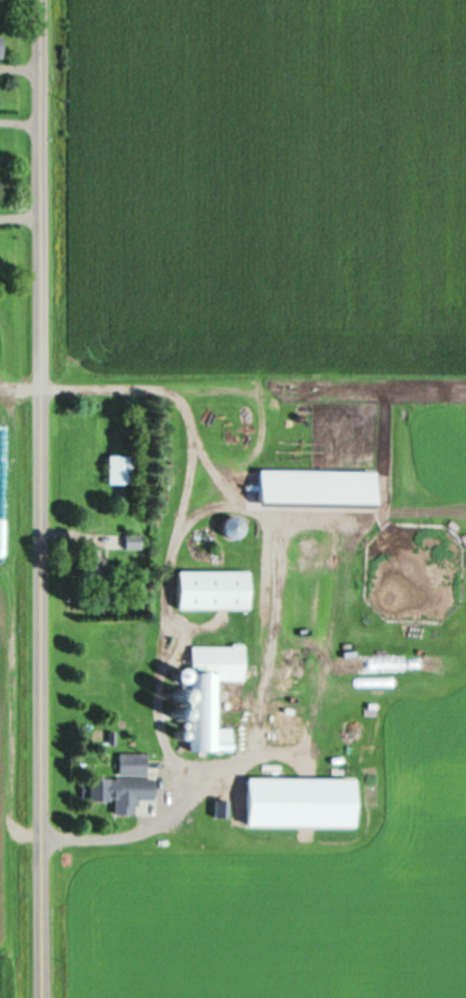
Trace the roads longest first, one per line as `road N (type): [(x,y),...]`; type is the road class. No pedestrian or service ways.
road 1 (residential): [(40,997),(38,0)]

